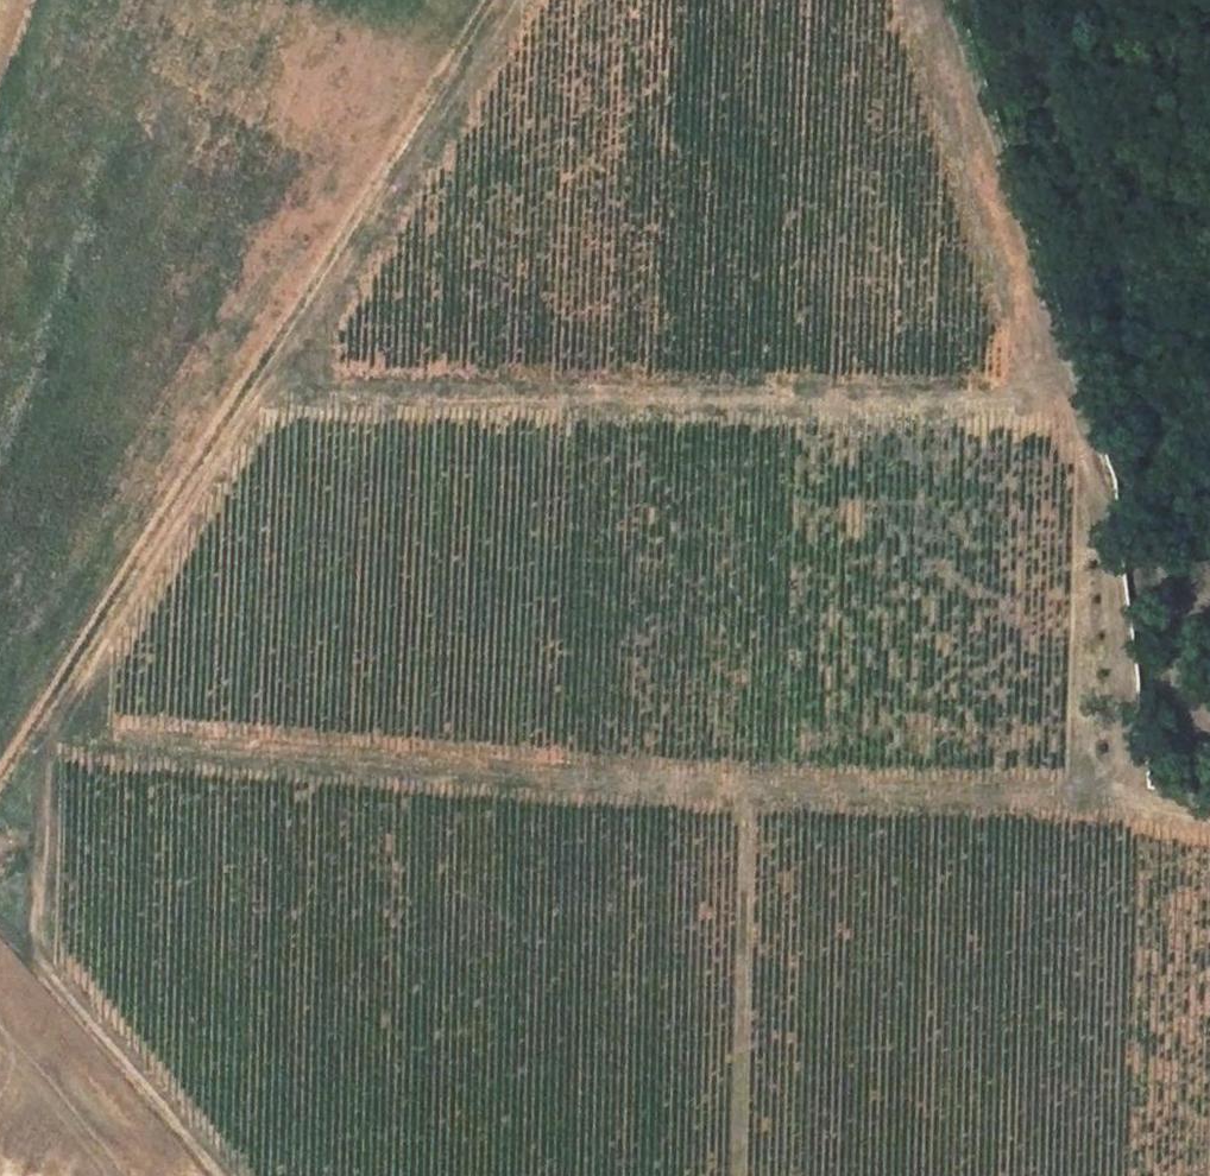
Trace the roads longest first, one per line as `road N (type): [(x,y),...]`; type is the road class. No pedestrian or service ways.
road 1 (track): [(484,0),(54,724),(40,944),(223,1175)]

